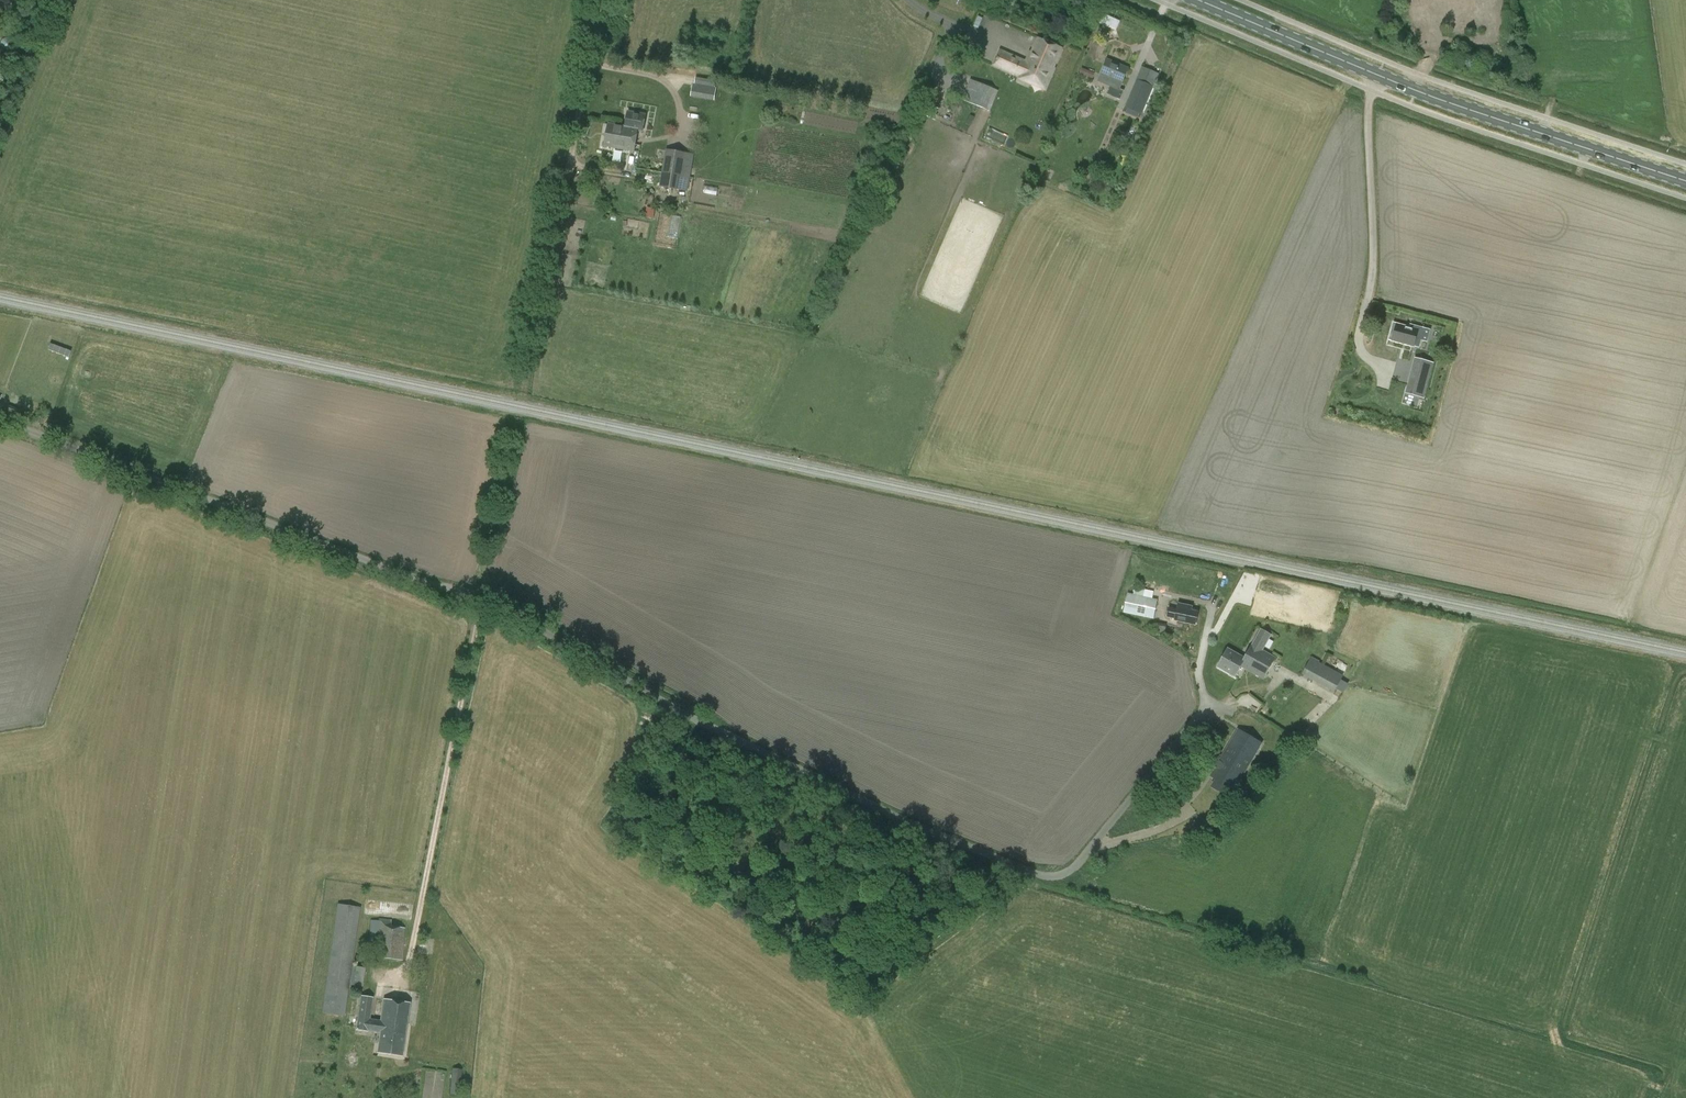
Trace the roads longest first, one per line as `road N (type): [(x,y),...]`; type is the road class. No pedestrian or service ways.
road 1 (unclassified): [(0,431),(478,613),(481,600),(696,719),(896,817),(1046,877),(1075,866),(1208,703)]
road 2 (primary): [(1685,180),(1420,92),(1200,0)]

